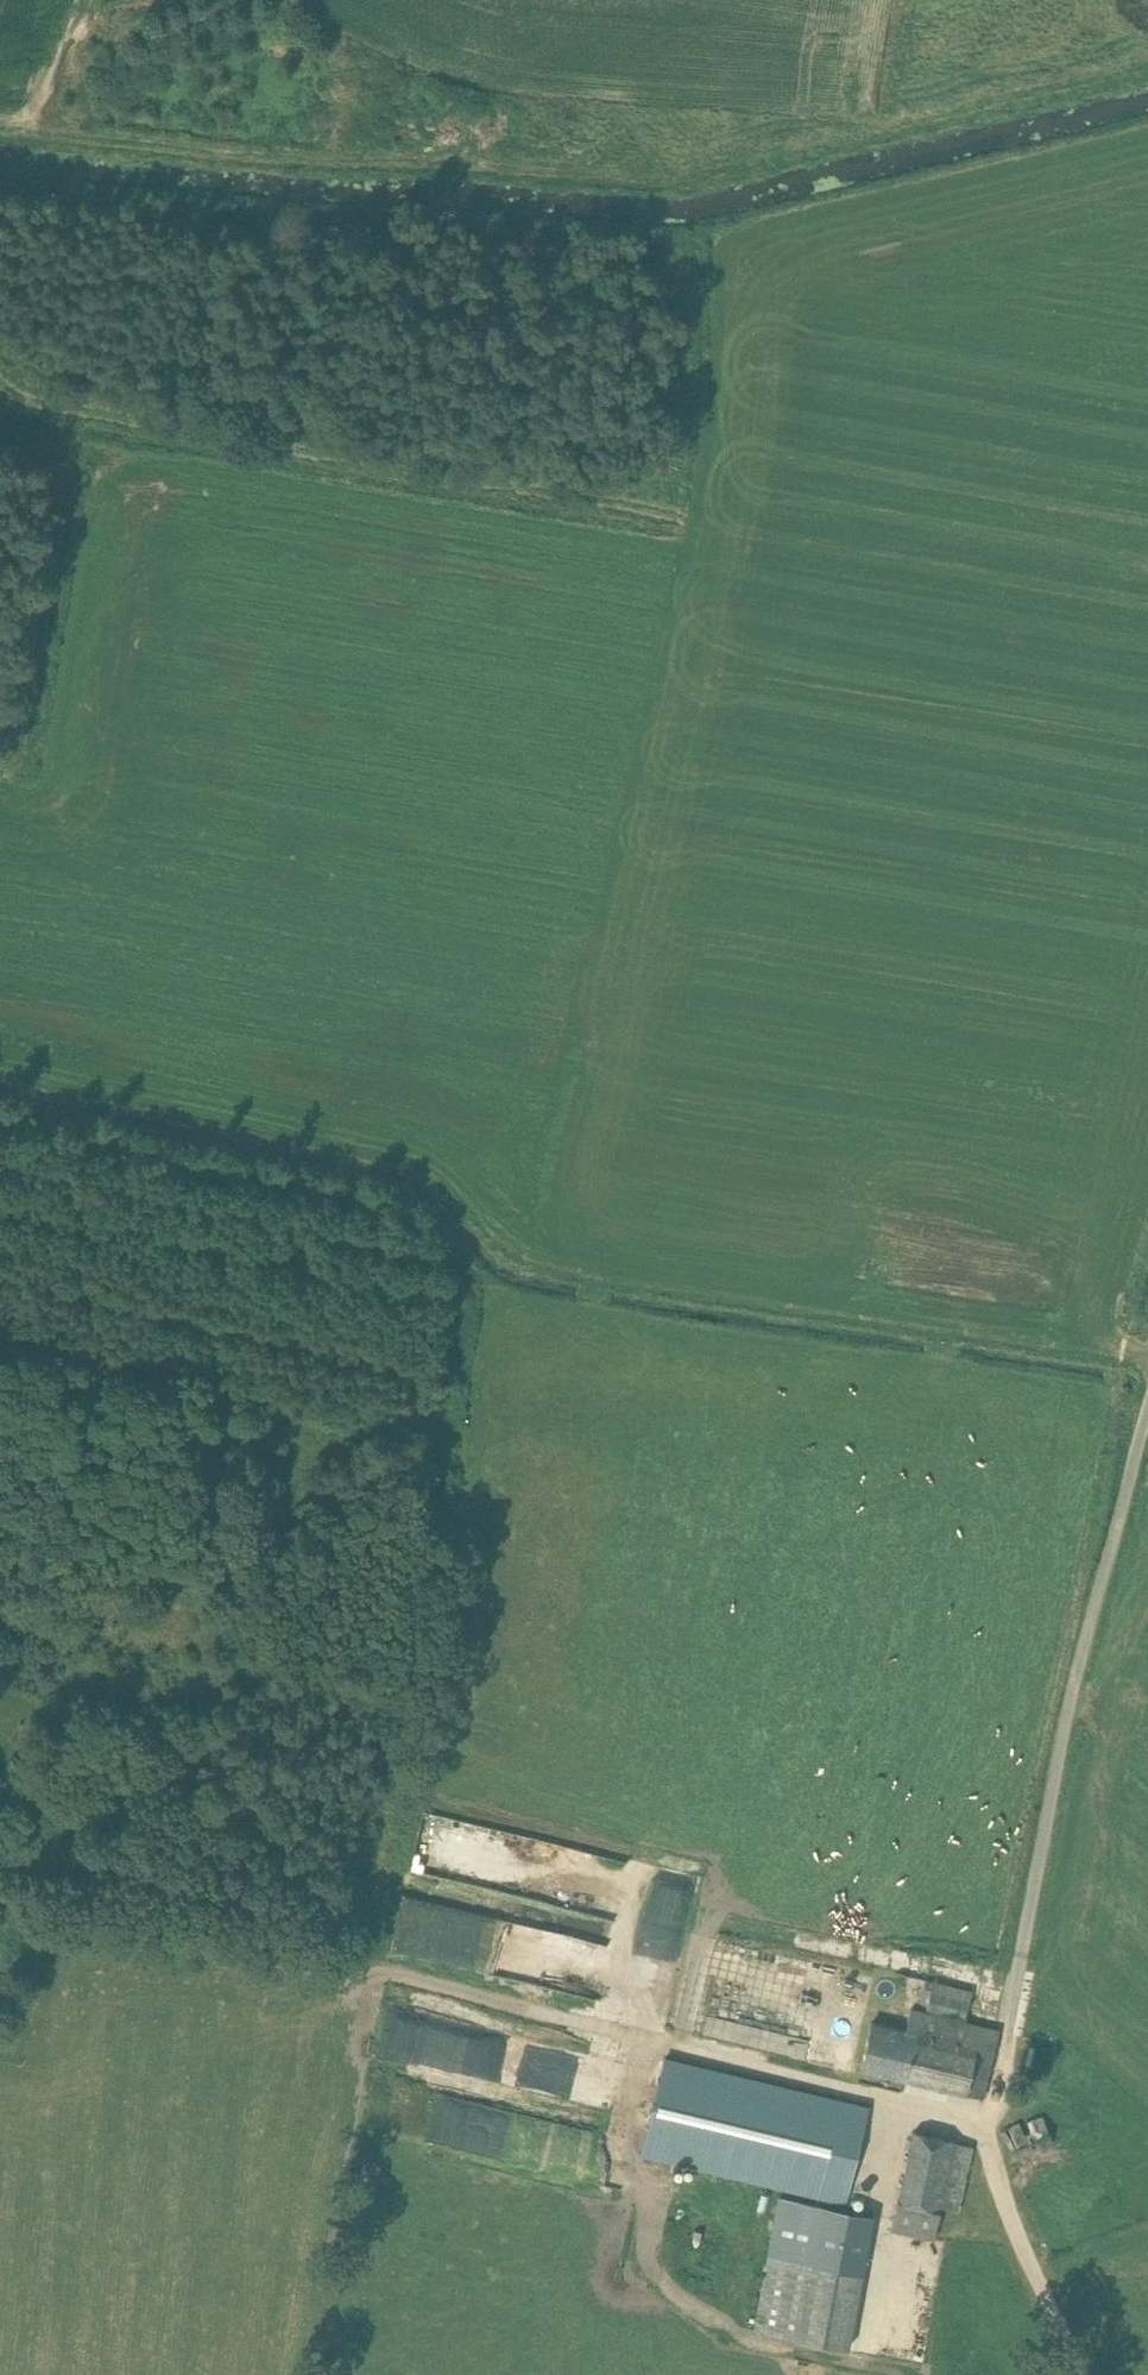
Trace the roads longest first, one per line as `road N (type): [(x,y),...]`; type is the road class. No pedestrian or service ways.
road 1 (track): [(658,518),(0,392)]

